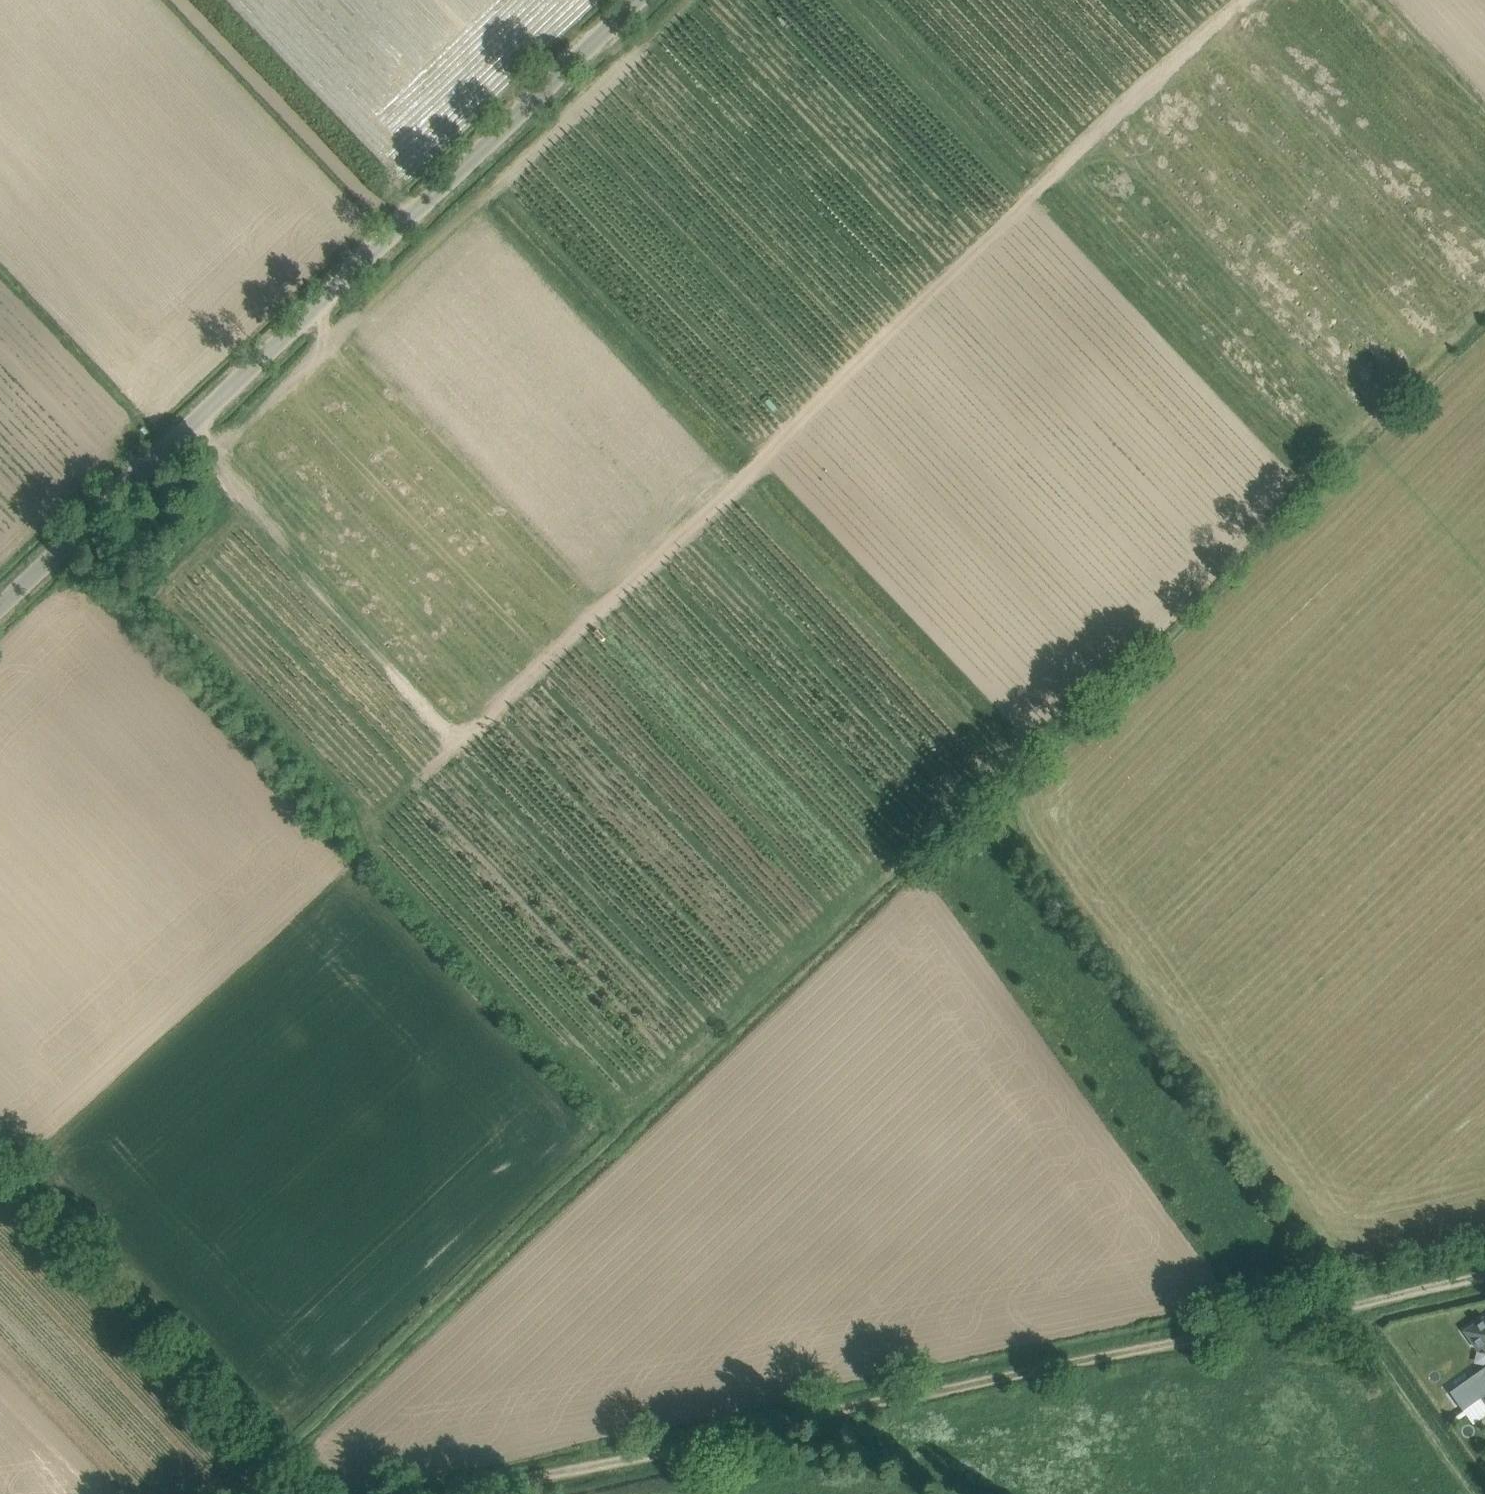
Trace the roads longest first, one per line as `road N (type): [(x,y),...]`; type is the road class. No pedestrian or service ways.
road 1 (track): [(456,1493),(1343,1309)]
road 2 (unclassified): [(0,603),(633,0)]
road 3 (track): [(0,1151),(294,1457)]
road 4 (track): [(1343,1309),(1484,1279)]

